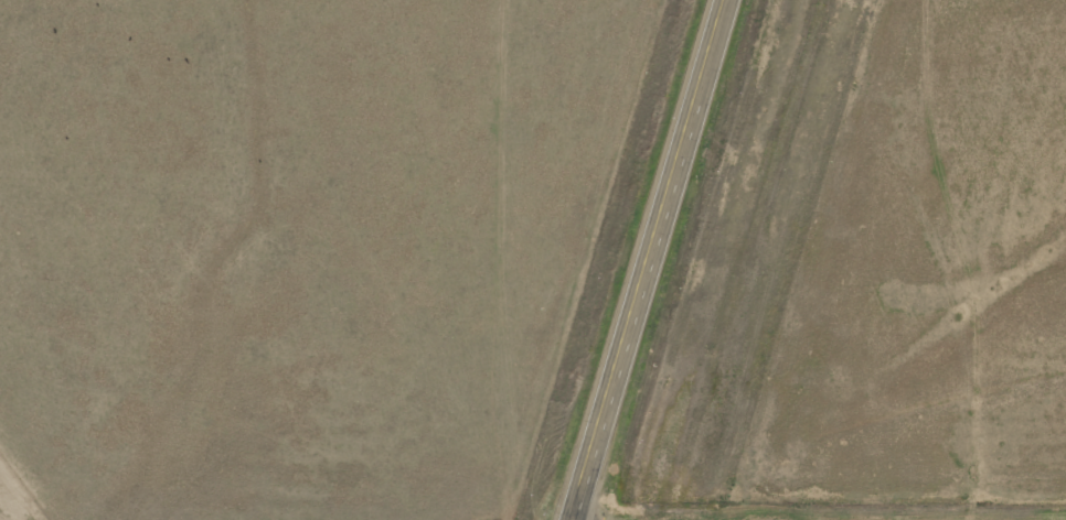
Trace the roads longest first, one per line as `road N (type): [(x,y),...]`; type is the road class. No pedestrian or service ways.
road 1 (primary): [(565,519),(720,0)]

